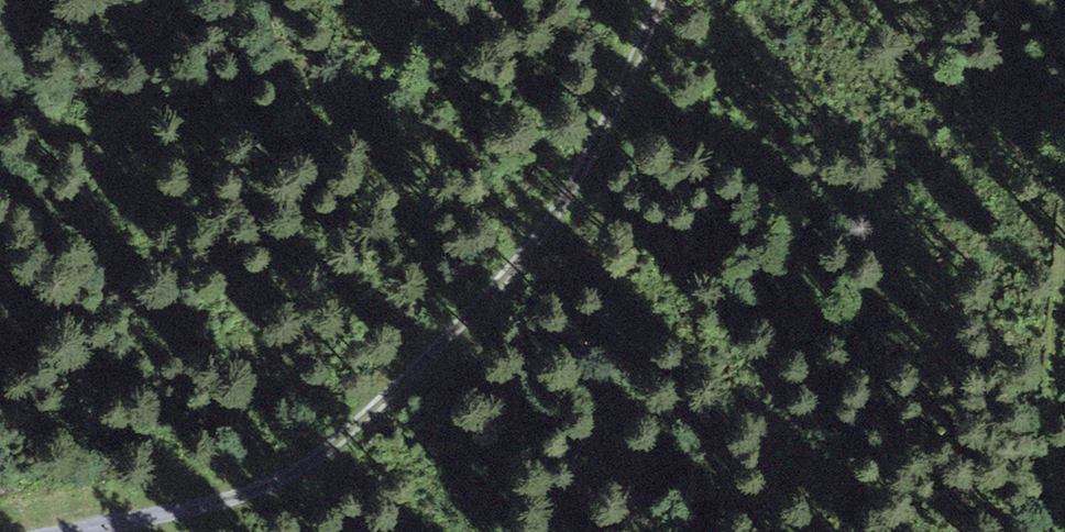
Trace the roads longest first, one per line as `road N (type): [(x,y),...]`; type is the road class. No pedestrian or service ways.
road 1 (track): [(72,531),(225,500),(305,466),(342,440),(483,308),(595,146),(663,0)]
road 2 (track): [(1064,202),(1048,399),(1063,531)]
road 3 (track): [(0,108),(90,126),(126,122),(148,105),(180,0)]

